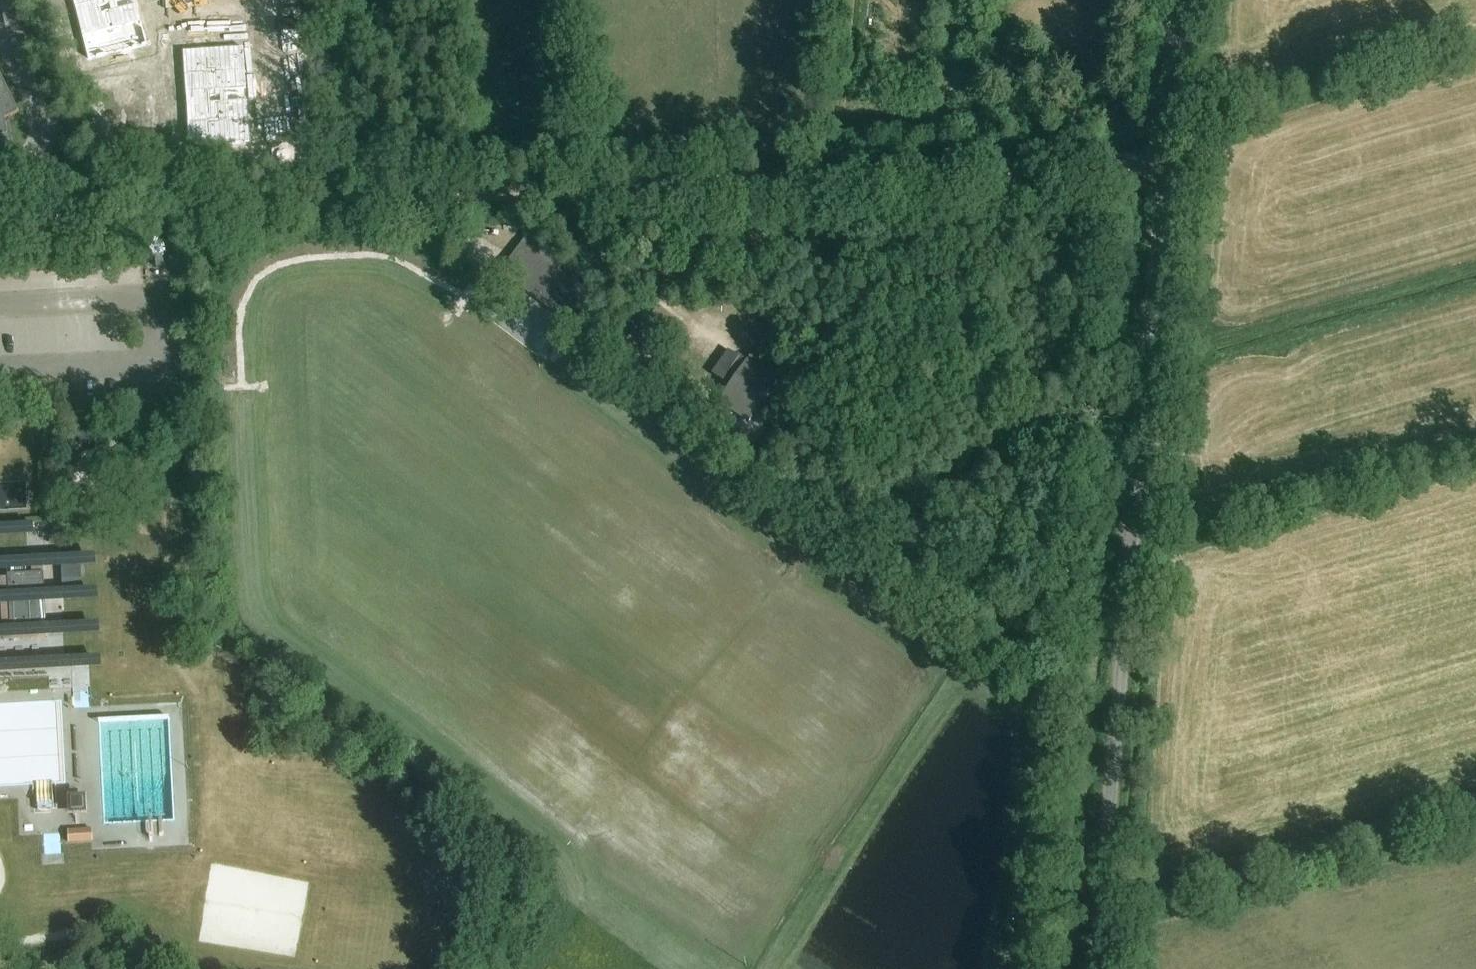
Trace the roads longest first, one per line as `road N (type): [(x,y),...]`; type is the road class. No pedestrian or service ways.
road 1 (track): [(0,219),(1164,158)]
road 2 (unclassified): [(1096,968),(1177,0)]

